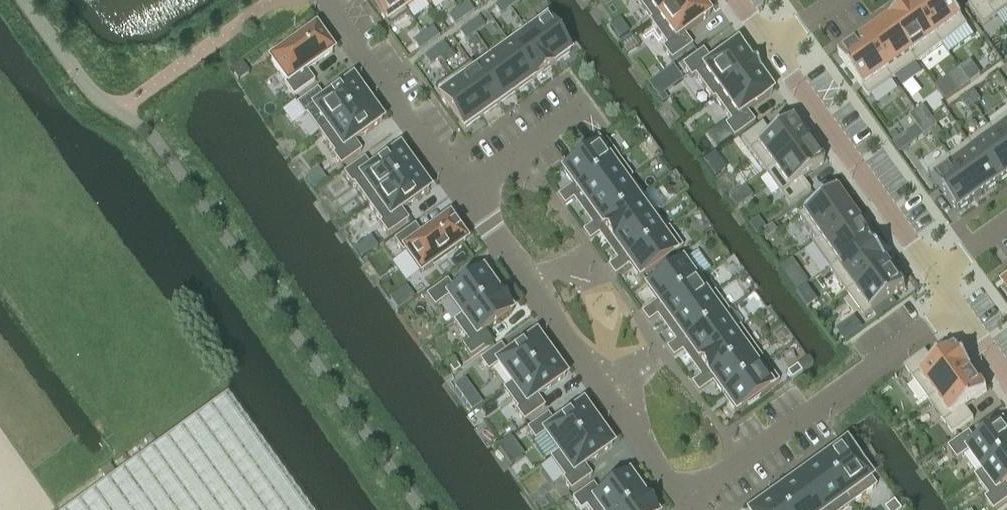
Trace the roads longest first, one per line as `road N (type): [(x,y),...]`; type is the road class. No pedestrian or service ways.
road 1 (residential): [(680,500),(460,194)]
road 2 (residential): [(958,306),(680,500)]
road 3 (residential): [(770,43),(936,274)]
road 4 (residential): [(460,194),(321,0)]
road 5 (residential): [(583,102),(460,194)]

